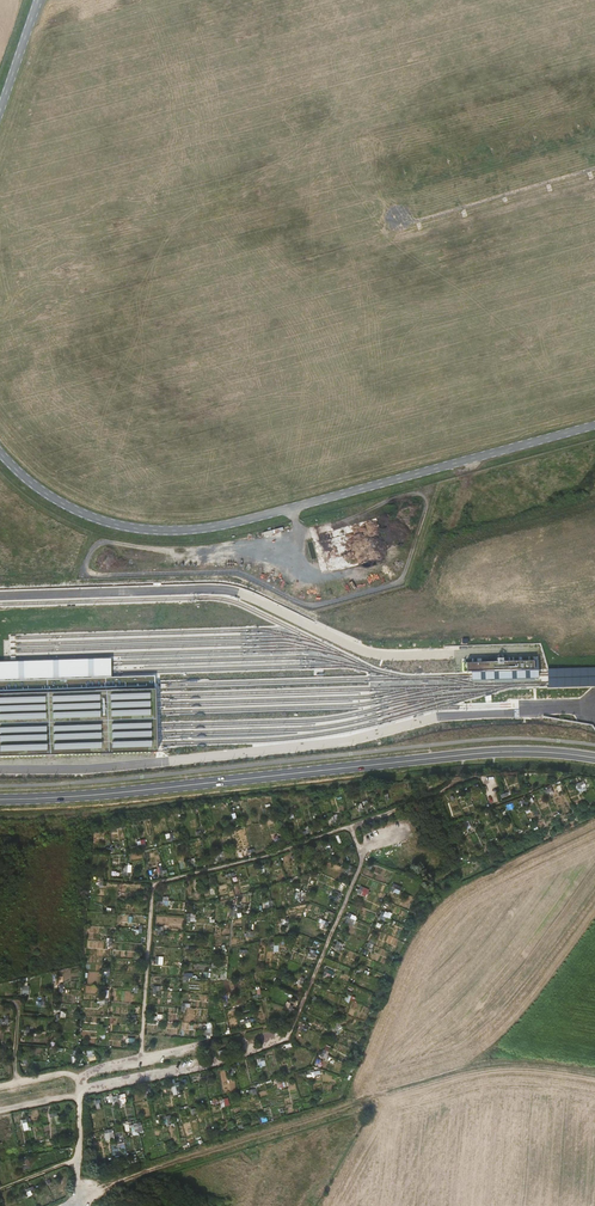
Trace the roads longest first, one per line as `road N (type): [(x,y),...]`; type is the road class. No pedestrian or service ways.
road 1 (primary): [(594,758),(506,752),(0,799)]
road 2 (track): [(141,1057),(153,884),(252,860),(454,783),(488,780),(493,798)]
road 3 (track): [(79,1200),(475,1065),(519,1062),(594,1073)]
road 4 (track): [(352,826),(363,857),(286,1040),(211,1062)]
road 5 (track): [(0,1111),(202,1067),(211,1062),(206,1046)]
road 6 (track): [(197,1045),(0,1087)]
road 7 (track): [(594,169),(408,219)]
road 8 (track): [(76,1071),(79,1200)]

